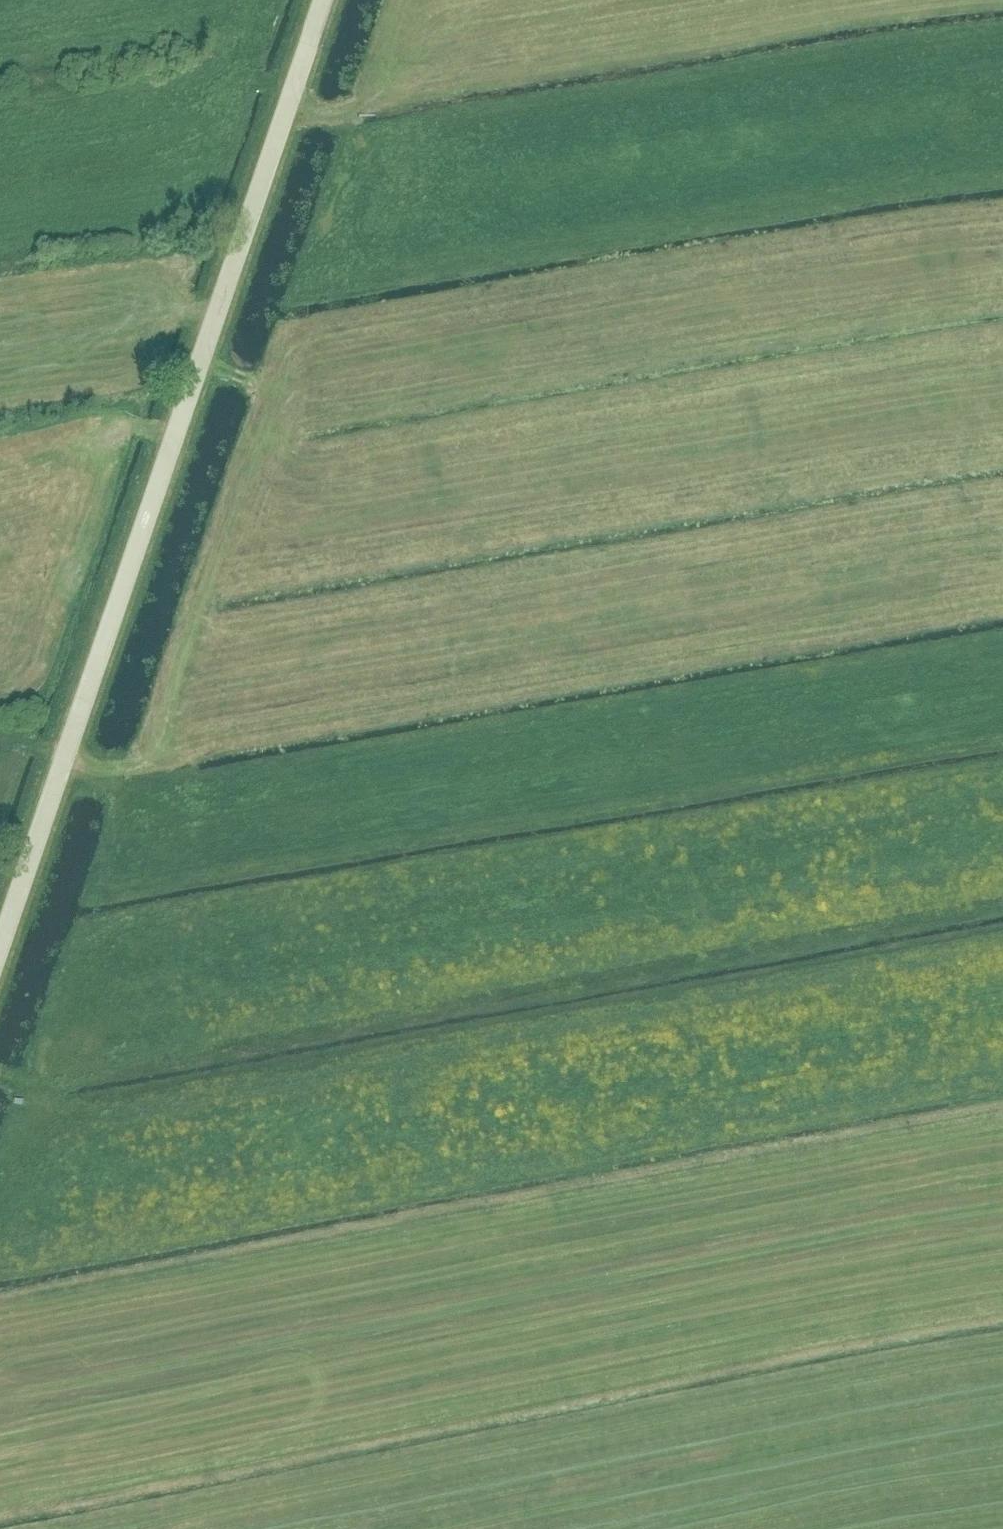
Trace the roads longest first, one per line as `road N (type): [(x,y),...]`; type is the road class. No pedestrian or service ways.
road 1 (unclassified): [(0,927),(319,0)]

